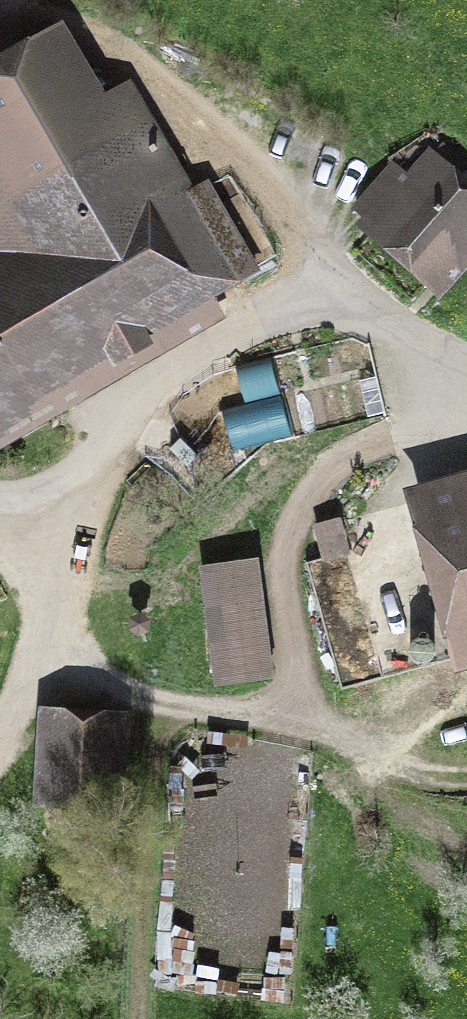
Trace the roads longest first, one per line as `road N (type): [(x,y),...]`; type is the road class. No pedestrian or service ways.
road 1 (unclassified): [(466,361),(388,316),(359,309),(295,312),(261,322),(176,372),(95,466),(47,503),(0,499)]
road 2 (track): [(466,776),(422,774),(302,722),(189,708),(43,653)]
road 3 (track): [(302,722),(286,571),(297,513),(340,464),(429,410),(466,363)]
road 4 (track): [(72,27),(157,80),(283,184),(309,223),(327,309)]
road 5 (track): [(0,752),(43,653),(51,596),(47,503)]

